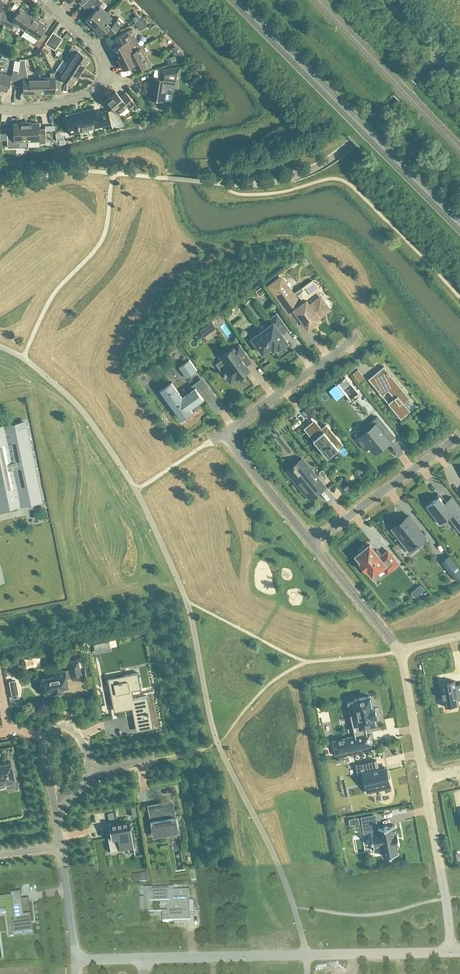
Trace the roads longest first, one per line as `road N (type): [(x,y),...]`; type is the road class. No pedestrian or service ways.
road 1 (primary): [(459,226),(237,0)]
road 2 (unclassified): [(451,952),(144,958)]
road 3 (residential): [(312,542),(223,435),(357,337)]
road 4 (residential): [(0,107),(74,99),(94,87),(101,59),(95,48),(45,0)]
road 5 (unclassified): [(312,542),(456,437)]
road 6 (residential): [(451,952),(424,779)]
road 7 (residential): [(56,807),(42,760),(54,730),(77,735),(88,774)]
road 8 (residential): [(399,651),(312,542)]
road 9 (residential): [(424,779),(399,651)]

